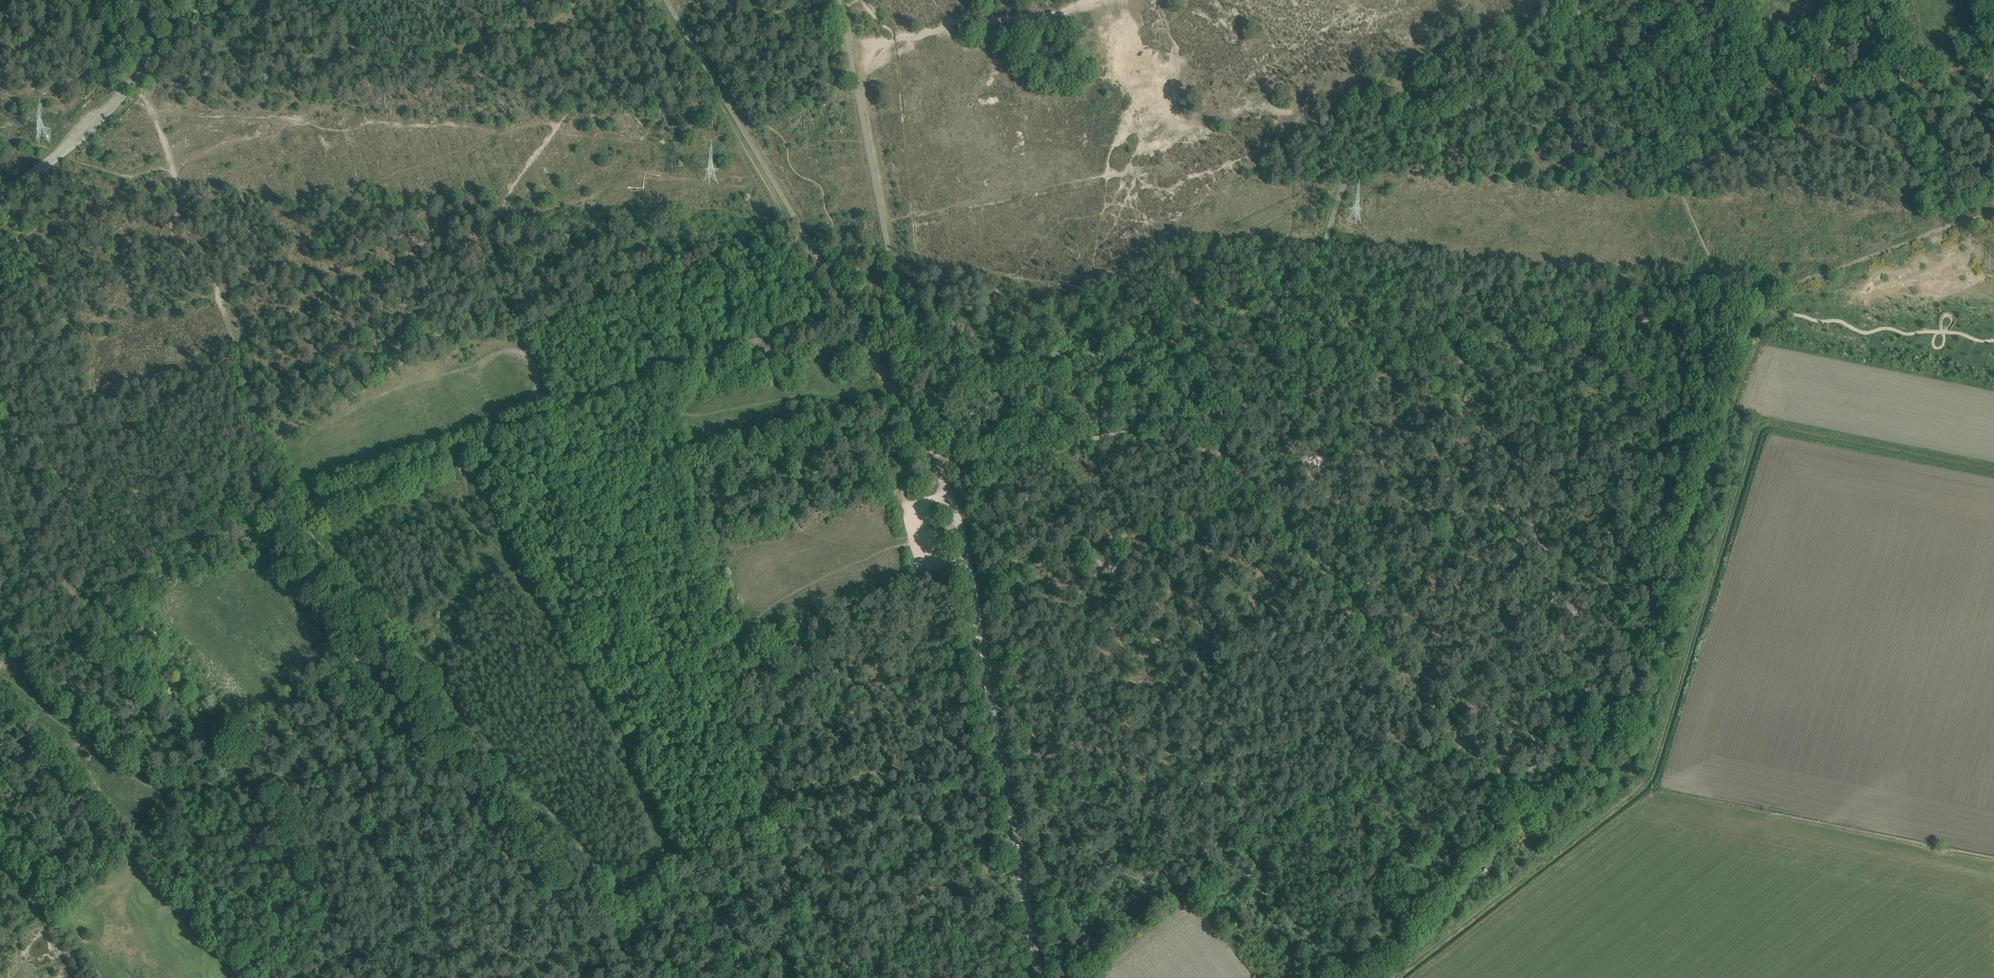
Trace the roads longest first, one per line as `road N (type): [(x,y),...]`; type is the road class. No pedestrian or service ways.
road 1 (unclassified): [(1039,977),(968,562),(939,466)]
road 2 (unclassified): [(0,195),(112,107),(199,0)]

